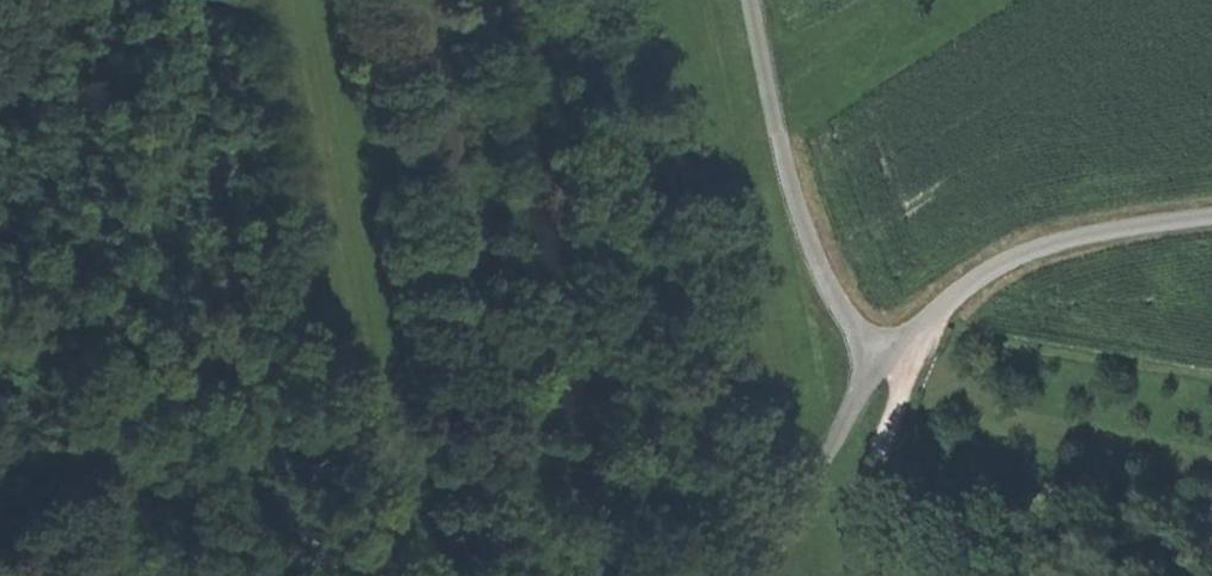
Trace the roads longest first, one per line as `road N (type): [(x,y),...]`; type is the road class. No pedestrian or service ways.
road 1 (track): [(879,354),(850,326),(808,233),(757,0)]
road 2 (track): [(1211,216),(1030,249),(962,287),(911,338),(879,354)]
road 3 (track): [(879,354),(759,575)]
road 4 (track): [(870,575),(867,515),(901,374),(879,354)]

